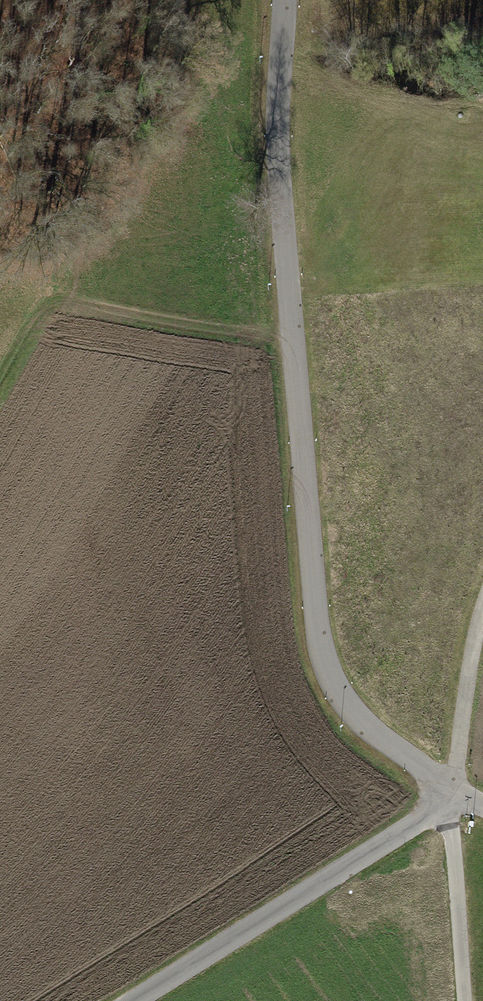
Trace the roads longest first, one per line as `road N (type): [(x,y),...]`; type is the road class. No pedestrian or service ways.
road 1 (unclassified): [(284,0),(278,165),(322,653),(341,701),(376,736),(448,784)]
road 2 (residential): [(128,1000),(416,823),(448,784)]
road 3 (track): [(0,380),(53,304),(293,339)]
road 4 (unclassified): [(448,784),(464,1000)]
road 5 (residential): [(448,784),(482,606)]

